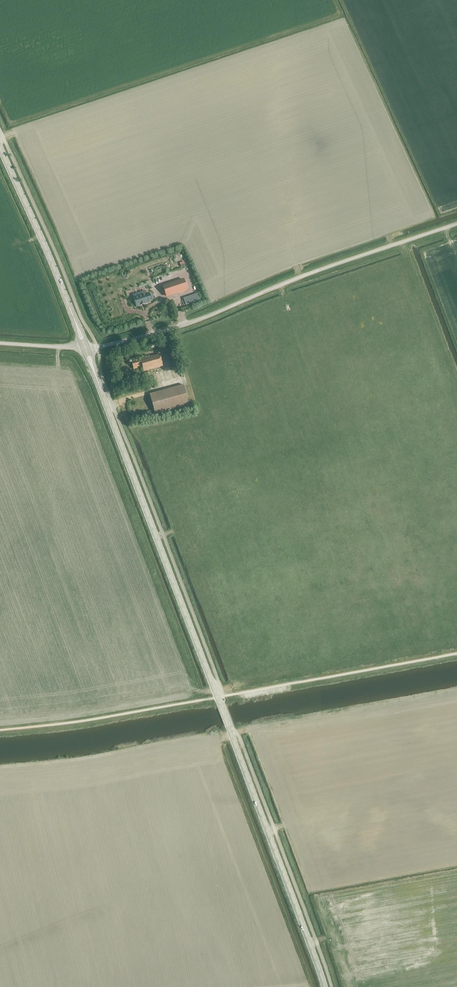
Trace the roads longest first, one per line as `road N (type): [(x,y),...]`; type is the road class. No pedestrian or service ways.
road 1 (unclassified): [(89,348),(165,331),(456,223)]
road 2 (secondary): [(96,375),(220,704)]
road 3 (secondary): [(325,986),(220,704)]
road 4 (secondary): [(0,148),(74,321)]

